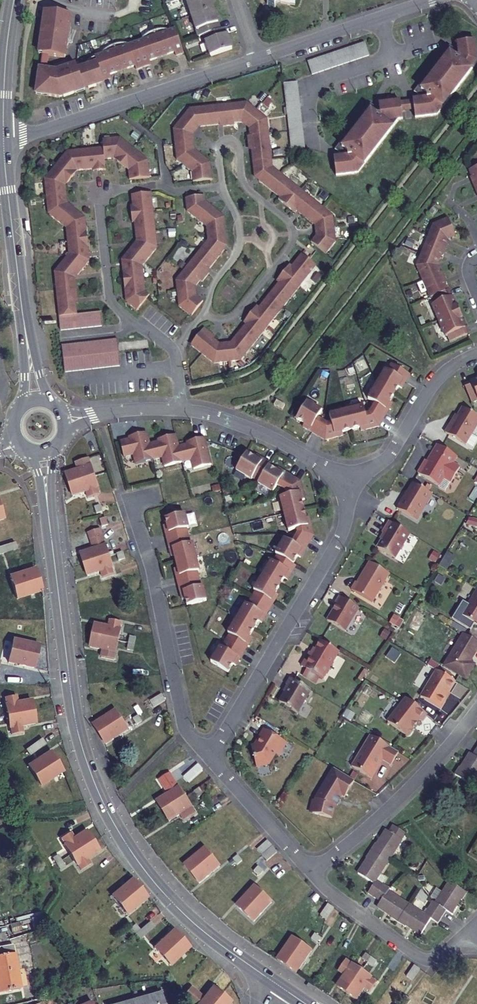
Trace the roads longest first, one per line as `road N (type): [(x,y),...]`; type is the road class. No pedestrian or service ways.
road 1 (secondary): [(47,502),(73,709),(101,798),(130,852),(171,901),(274,982)]
road 2 (residential): [(208,755),(337,542),(350,479)]
road 3 (residential): [(130,502),(182,720),(208,755)]
road 4 (residential): [(3,139),(258,58)]
road 5 (residential): [(181,410),(173,350),(111,300),(97,190)]
road 6 (residential): [(308,871),(385,811),(476,709)]
road 7 (residential): [(308,871),(415,955),(434,956),(462,936)]
road 8 (residential): [(350,479),(257,431),(181,410)]
road 9 (residential): [(350,479),(387,456),(438,377),(476,352)]
road 10 (residential): [(258,58),(430,0)]
road 11 (secondary): [(4,155),(23,314)]
road 12 (residential): [(208,755),(308,871)]
road 13 (secondary): [(13,0),(3,139)]

